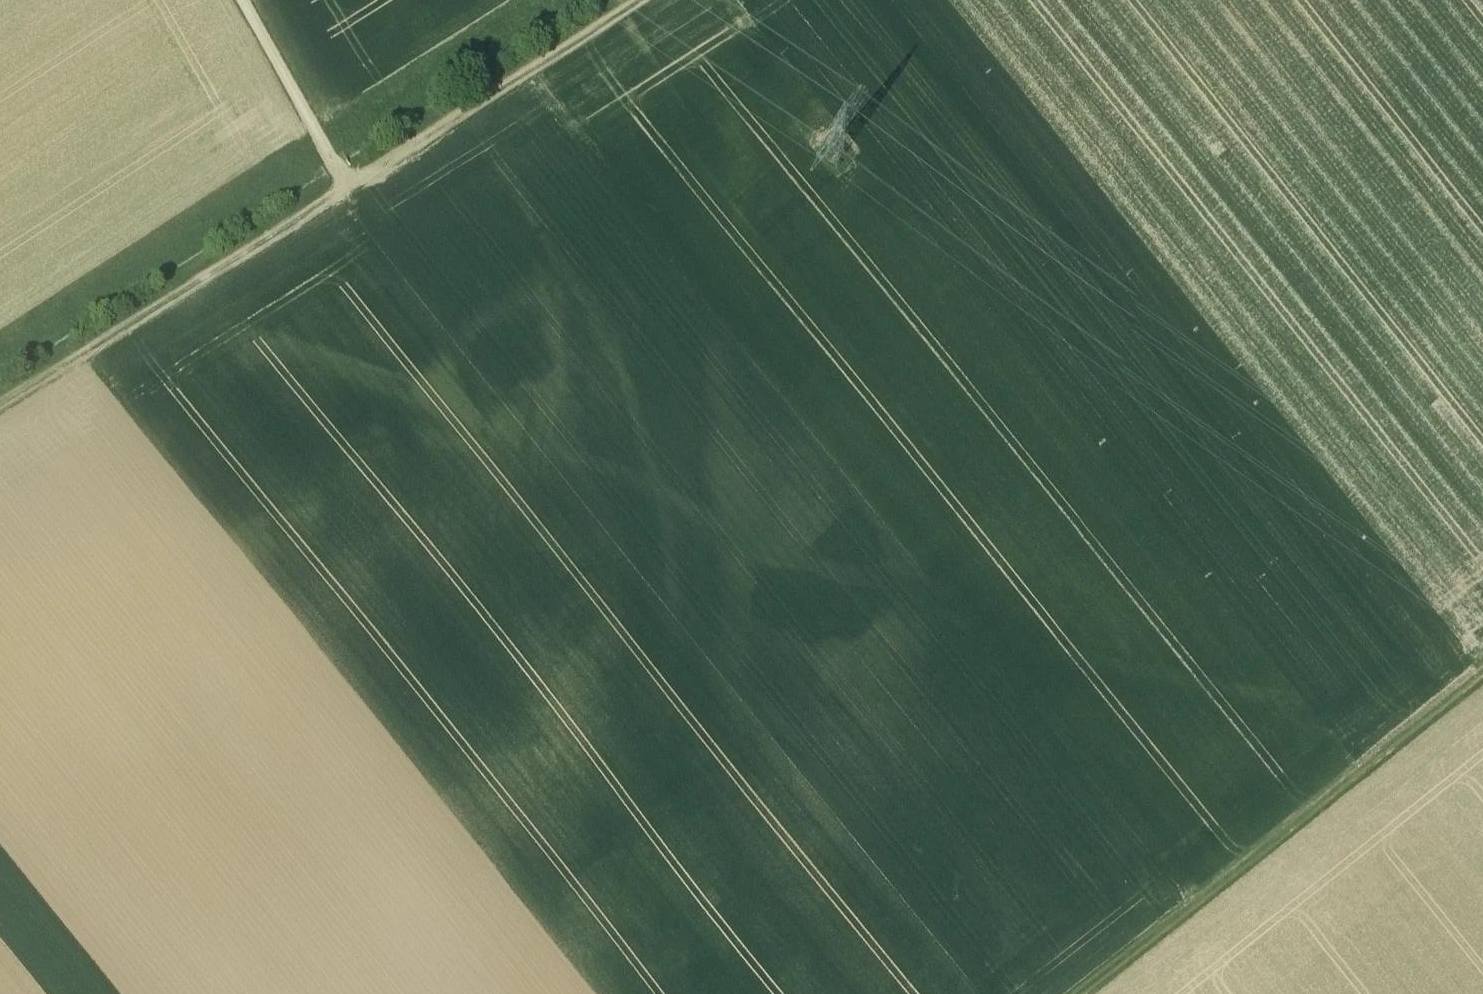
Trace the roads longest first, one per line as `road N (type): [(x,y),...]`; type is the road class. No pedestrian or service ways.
road 1 (track): [(1482,675),(1083,993)]
road 2 (track): [(0,408),(346,185)]
road 3 (track): [(346,185),(643,0)]
road 4 (track): [(238,0),(346,185)]

